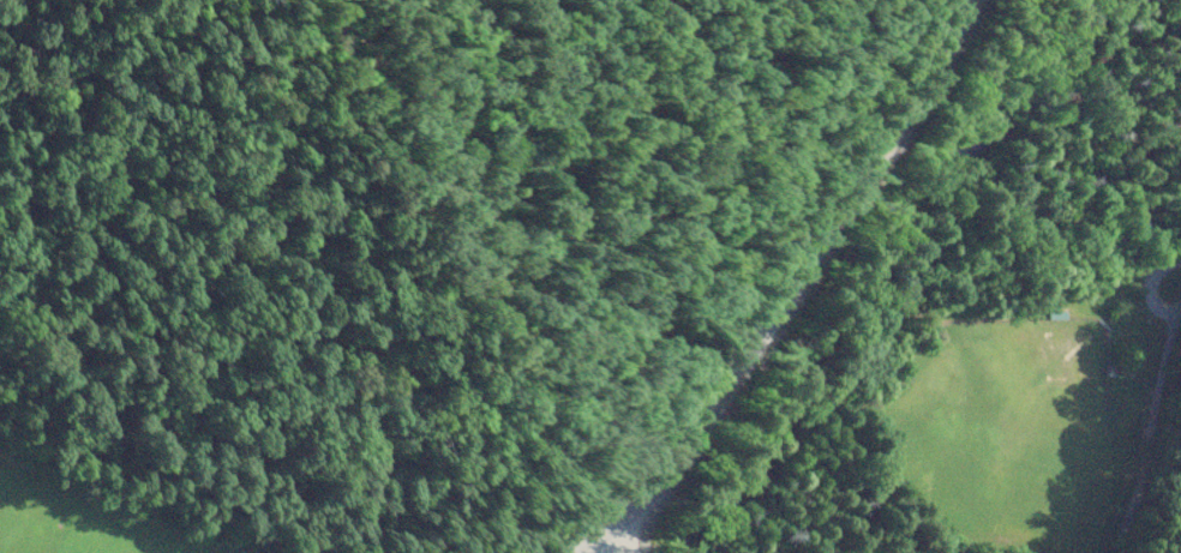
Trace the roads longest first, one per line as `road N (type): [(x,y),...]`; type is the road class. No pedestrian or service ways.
road 1 (secondary): [(586,552),(618,537),(663,481),(973,0)]
road 2 (residential): [(1117,552),(1180,353)]

